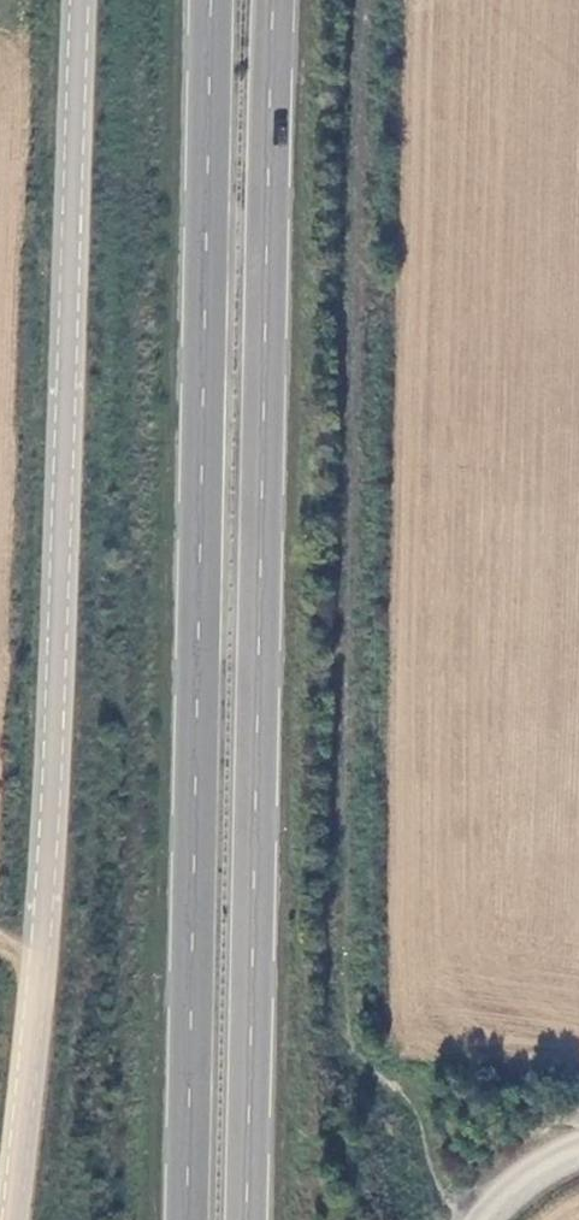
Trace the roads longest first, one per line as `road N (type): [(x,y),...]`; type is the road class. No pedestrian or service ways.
road 1 (unclassified): [(80,0),(55,771),(14,1219)]
road 2 (trunk): [(246,1219),(279,0)]
road 3 (trunk): [(215,0),(188,1219)]
road 4 (unclassified): [(480,1219),(535,1171),(578,1151)]

